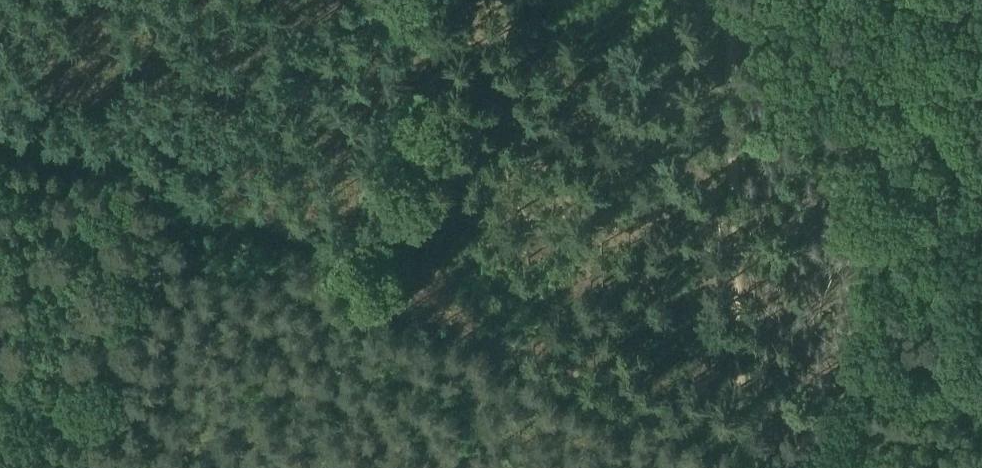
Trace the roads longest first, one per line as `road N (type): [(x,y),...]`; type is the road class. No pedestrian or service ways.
road 1 (track): [(97,467),(164,189),(105,133),(0,121)]
road 2 (track): [(741,467),(730,0)]

